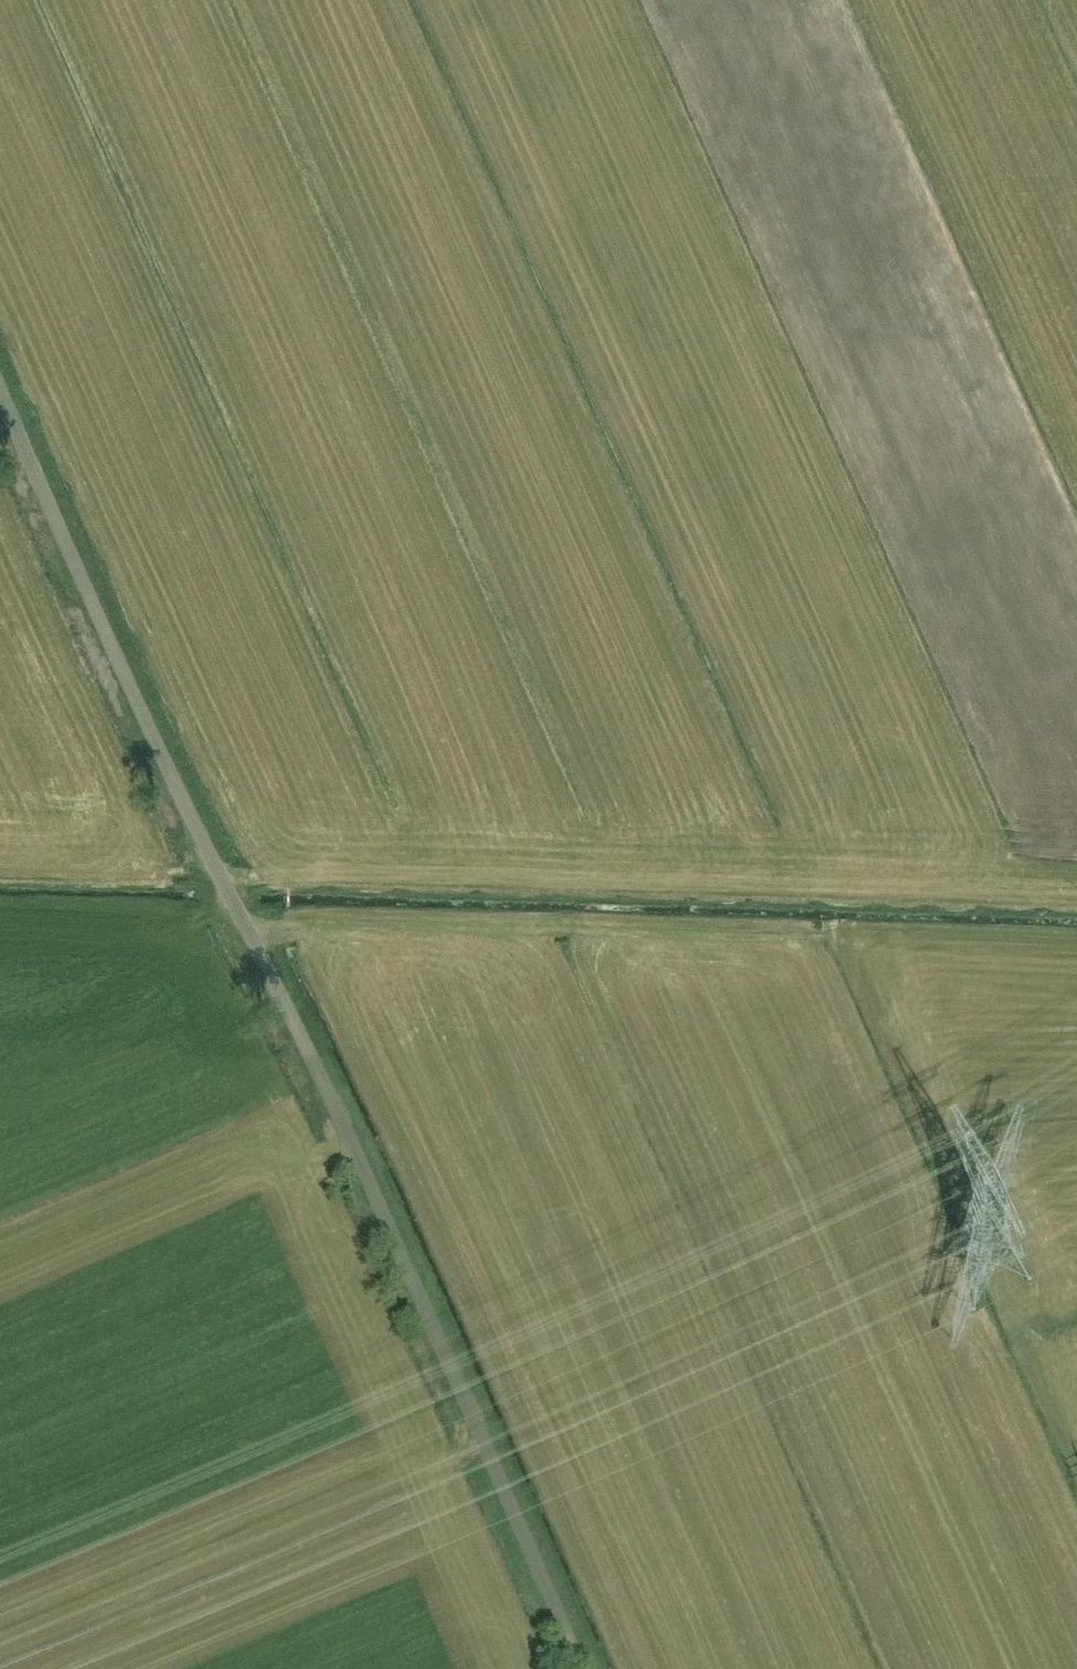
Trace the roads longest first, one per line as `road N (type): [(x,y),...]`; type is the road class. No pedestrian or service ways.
road 1 (unclassified): [(583,1668),(0,365)]

